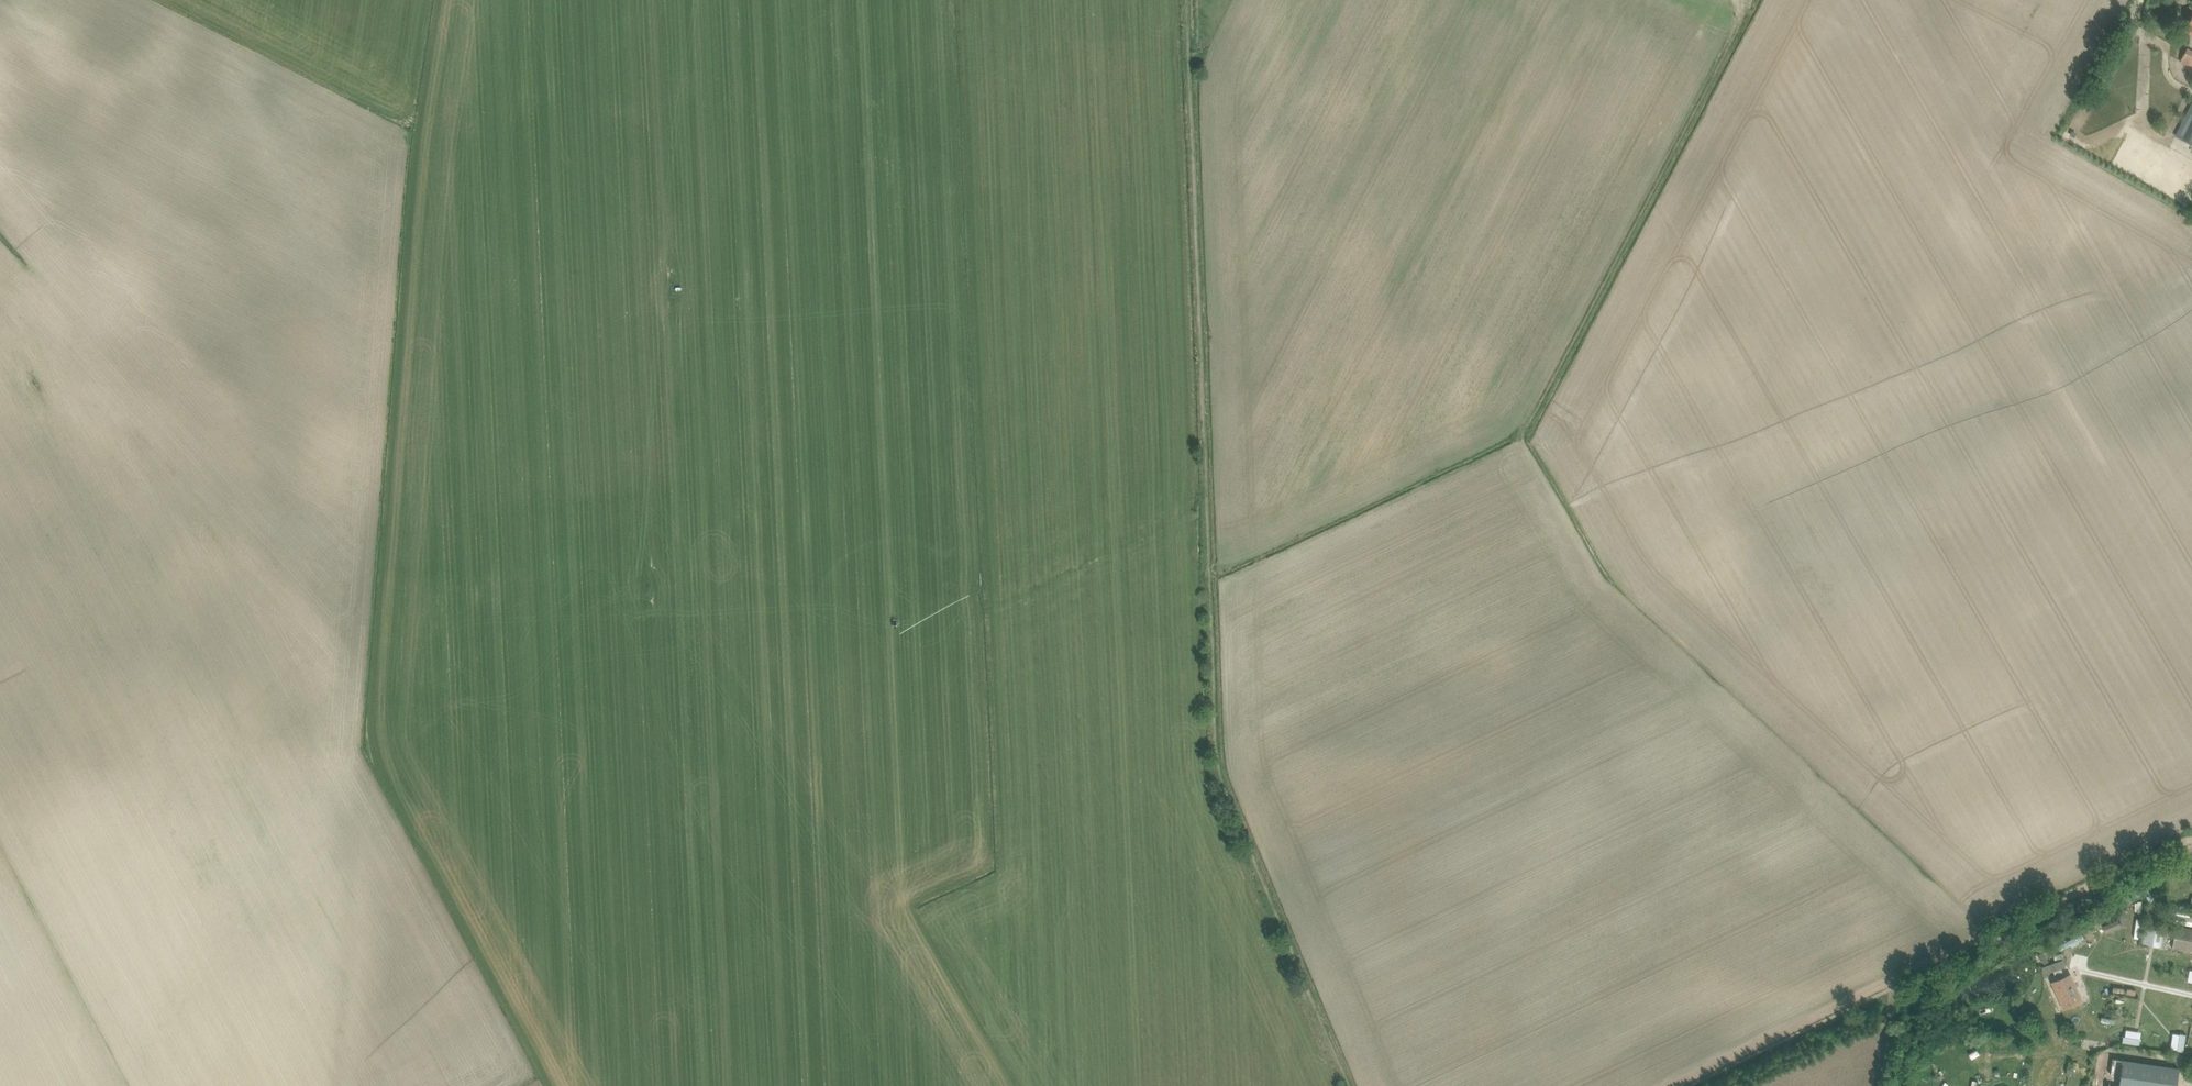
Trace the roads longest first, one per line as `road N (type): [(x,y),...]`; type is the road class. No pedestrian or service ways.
road 1 (track): [(1350,1085),(1216,768),(1188,0)]
road 2 (track): [(1671,1085),(2189,839)]

